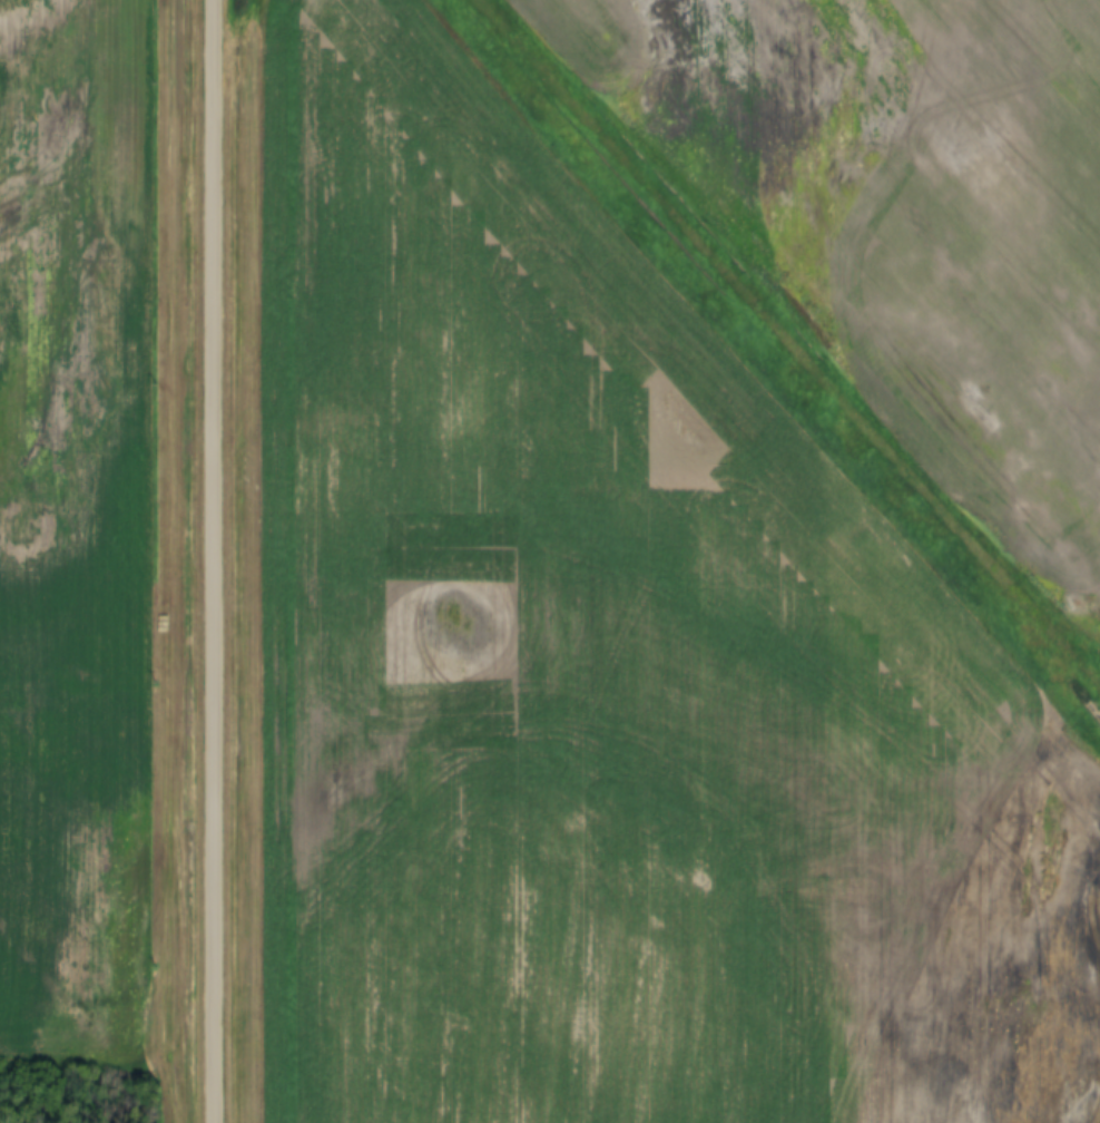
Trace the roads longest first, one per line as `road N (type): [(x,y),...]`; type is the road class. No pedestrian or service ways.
road 1 (residential): [(223,1122),(218,0)]

